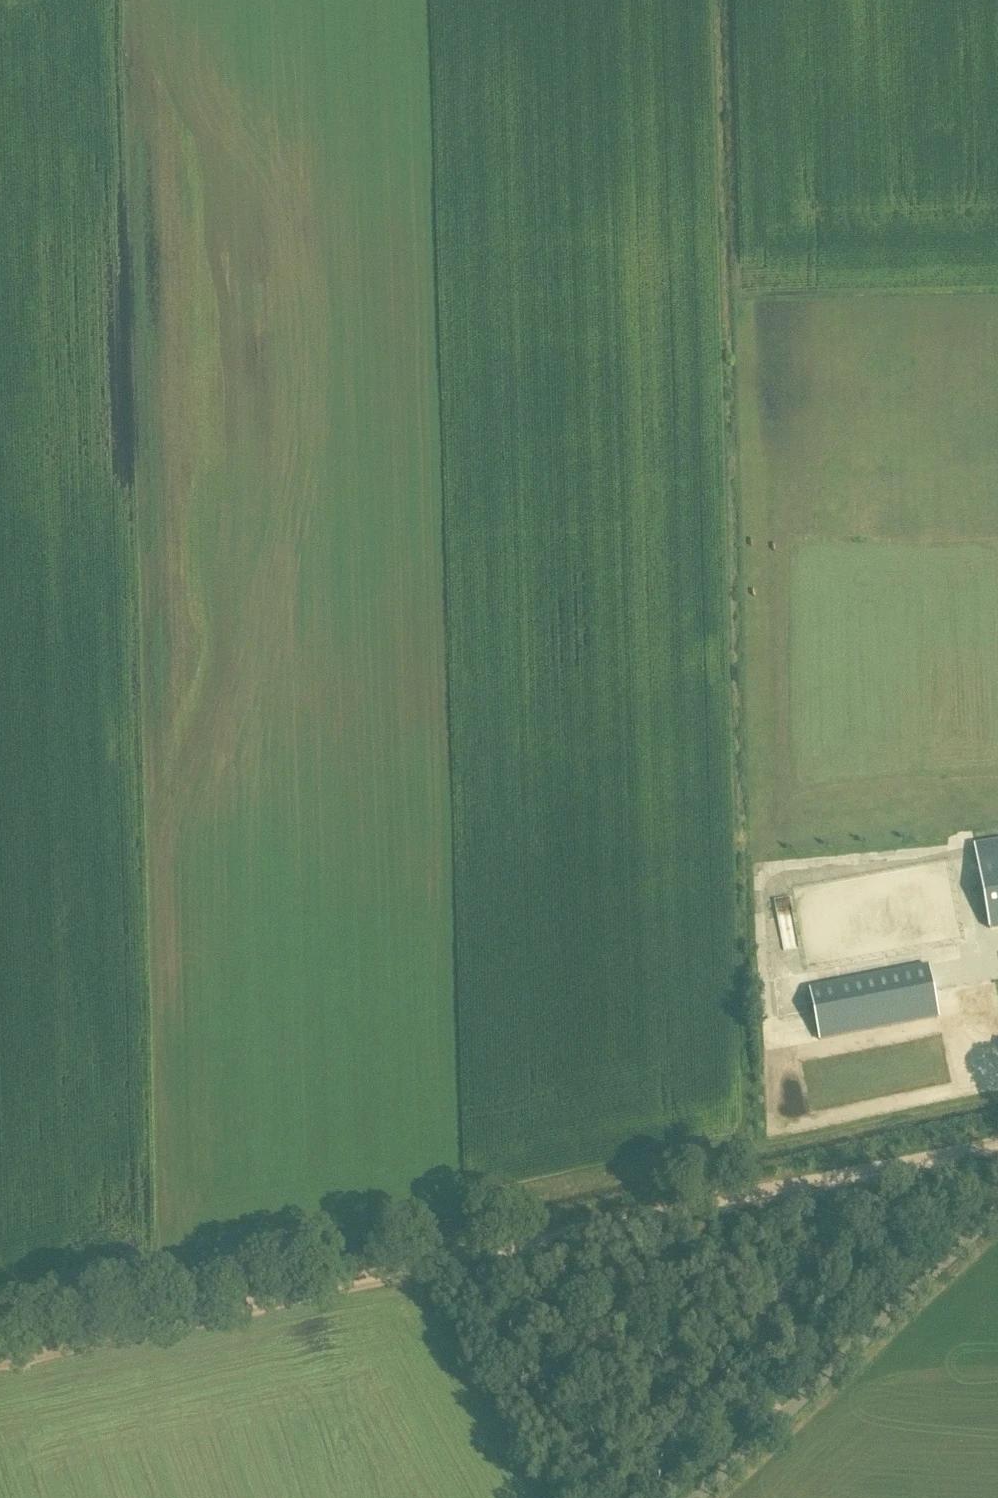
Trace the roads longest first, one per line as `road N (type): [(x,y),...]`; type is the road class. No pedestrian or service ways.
road 1 (track): [(0,1360),(997,1143)]
road 2 (unclassified): [(695,1497),(997,1210)]

